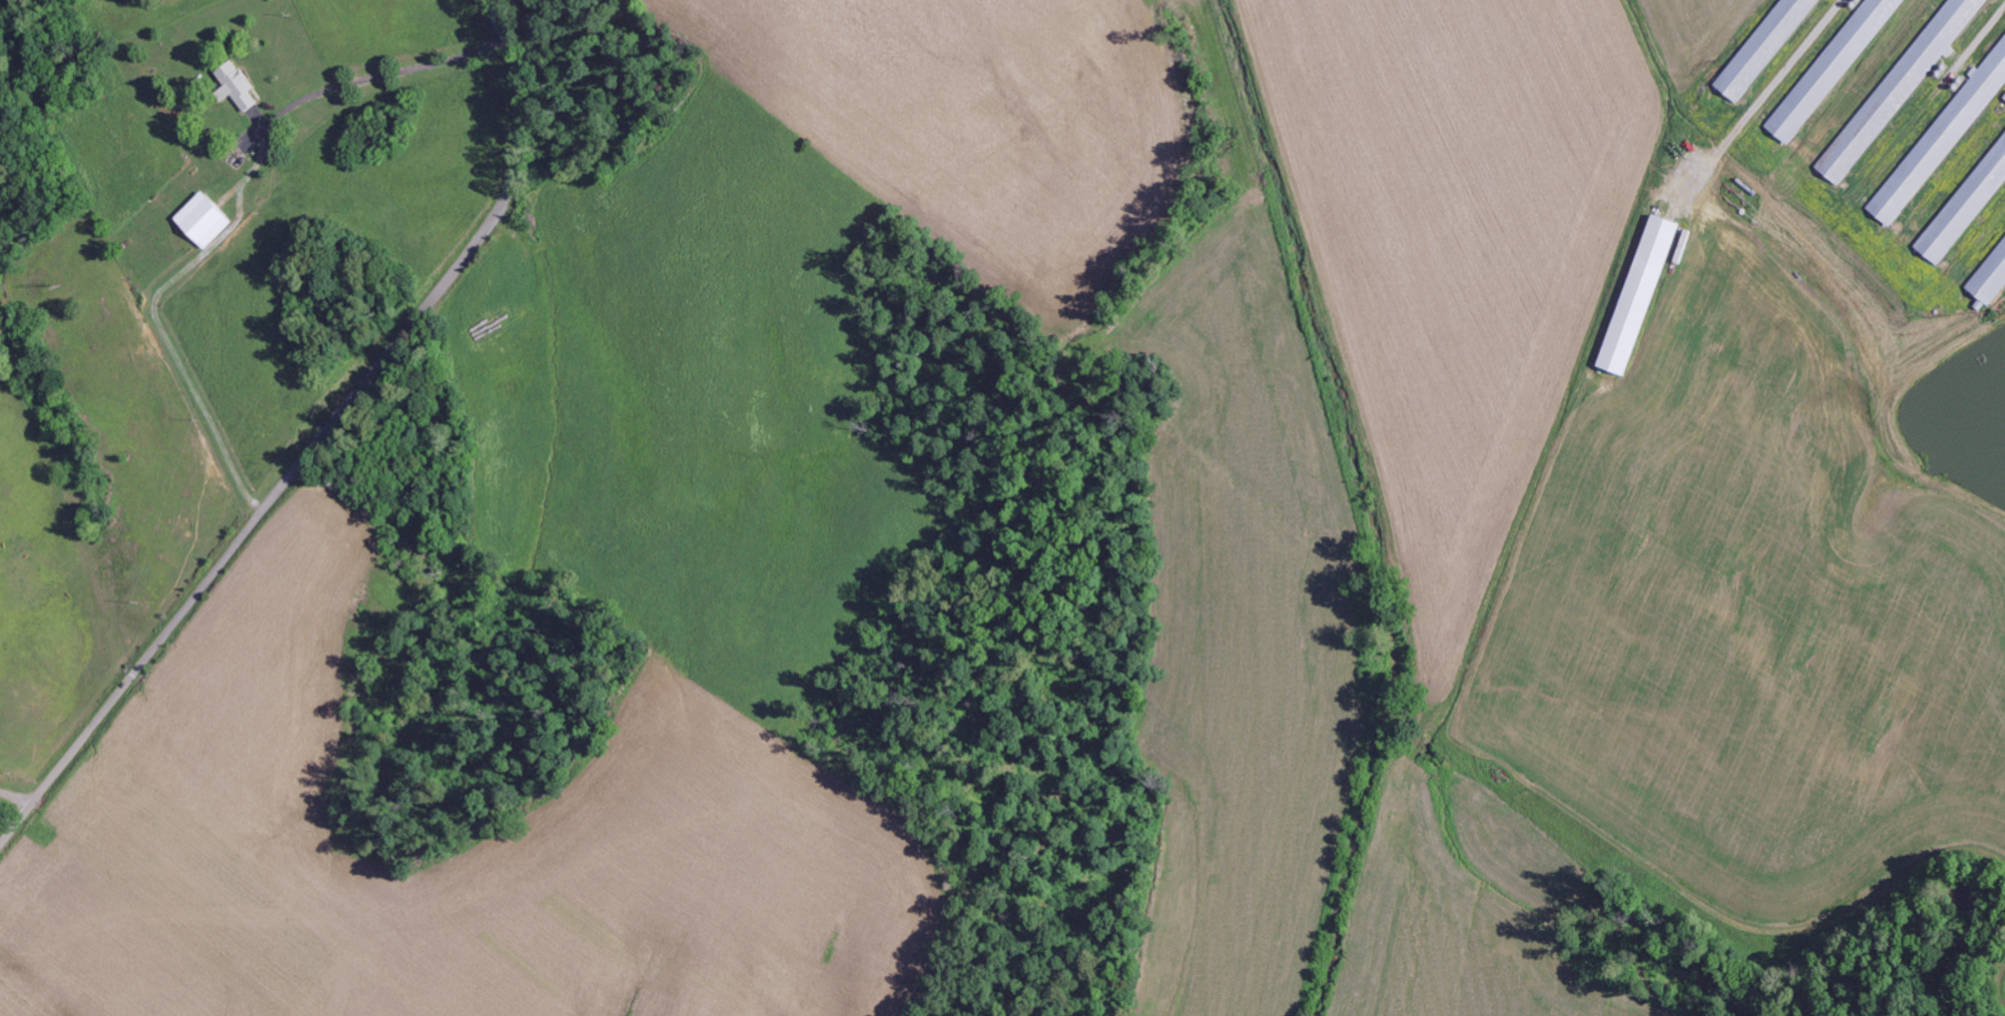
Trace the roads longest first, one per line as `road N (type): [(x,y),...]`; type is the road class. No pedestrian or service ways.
road 1 (residential): [(0,845),(363,395),(501,206),(522,141),(521,92),(482,0)]

